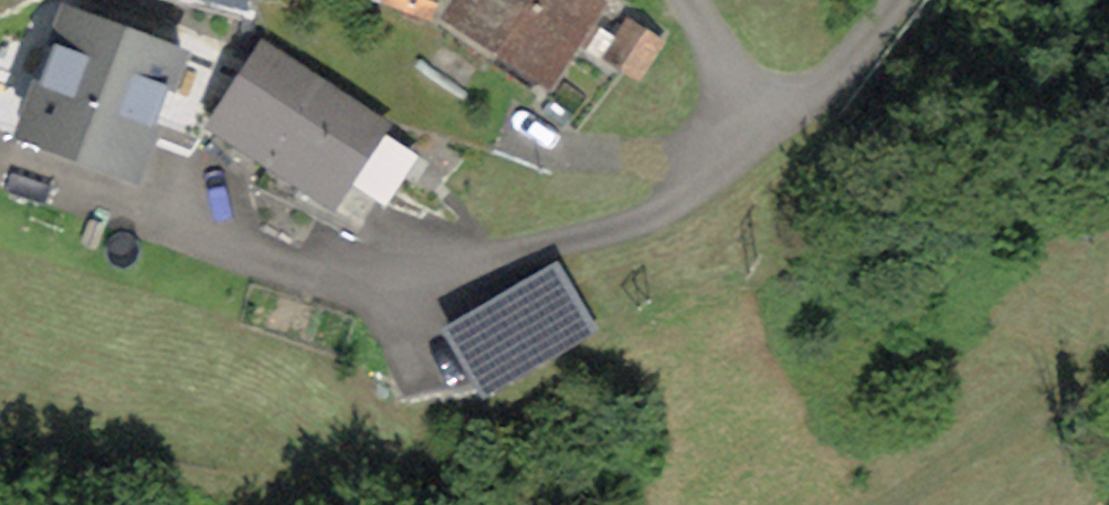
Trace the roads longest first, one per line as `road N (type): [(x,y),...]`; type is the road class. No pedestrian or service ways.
road 1 (residential): [(771,120),(647,215),(481,266),(367,276),(0,158)]
road 2 (unclassified): [(771,120),(877,31),(899,0)]
road 3 (unclassified): [(681,0),(771,120)]

